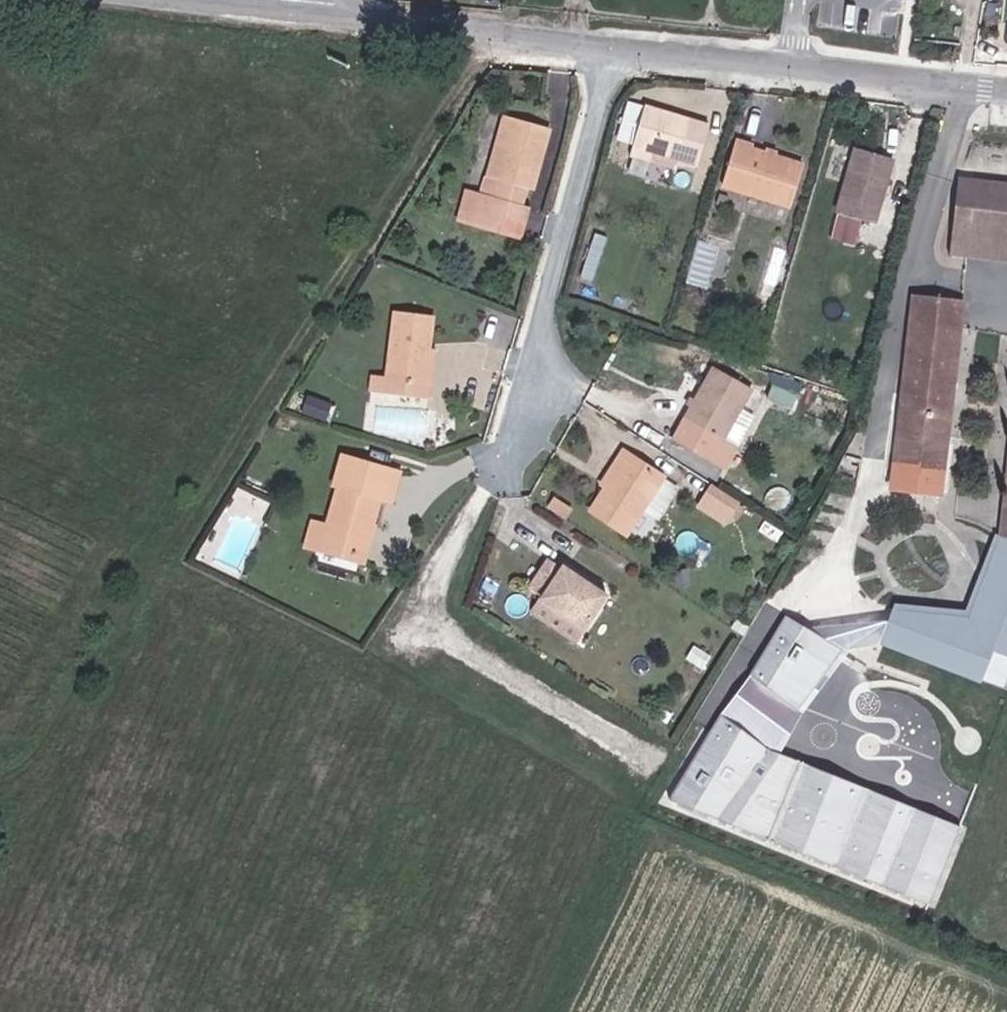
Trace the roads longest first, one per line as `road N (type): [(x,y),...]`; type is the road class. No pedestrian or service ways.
road 1 (residential): [(615,40),(501,471),(412,642),(645,769)]
road 2 (track): [(489,28),(34,762),(0,773)]
road 3 (unclassified): [(1006,84),(615,40)]
road 4 (unclassified): [(615,40),(330,14)]
road 5 (unclassified): [(330,14),(185,0)]

